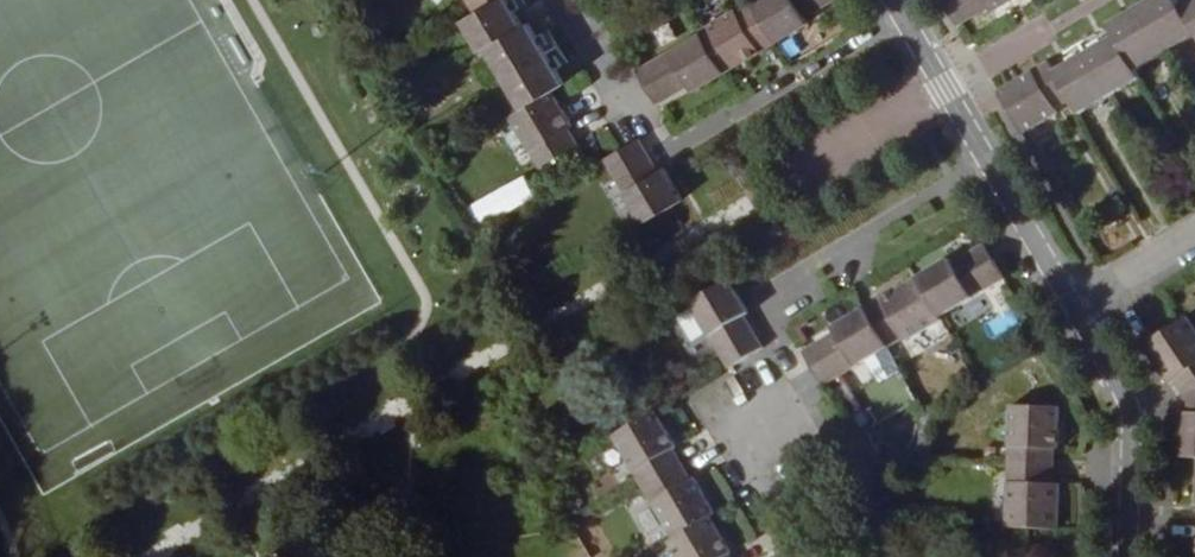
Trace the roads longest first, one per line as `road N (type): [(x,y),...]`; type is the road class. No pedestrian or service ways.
road 1 (residential): [(1074,314),(944,88)]
road 2 (residential): [(1121,556),(1122,394),(1074,314)]
road 3 (residential): [(722,434),(796,556)]
road 4 (residential): [(1194,245),(1074,314)]
road 5 (residential): [(565,0),(626,106)]

